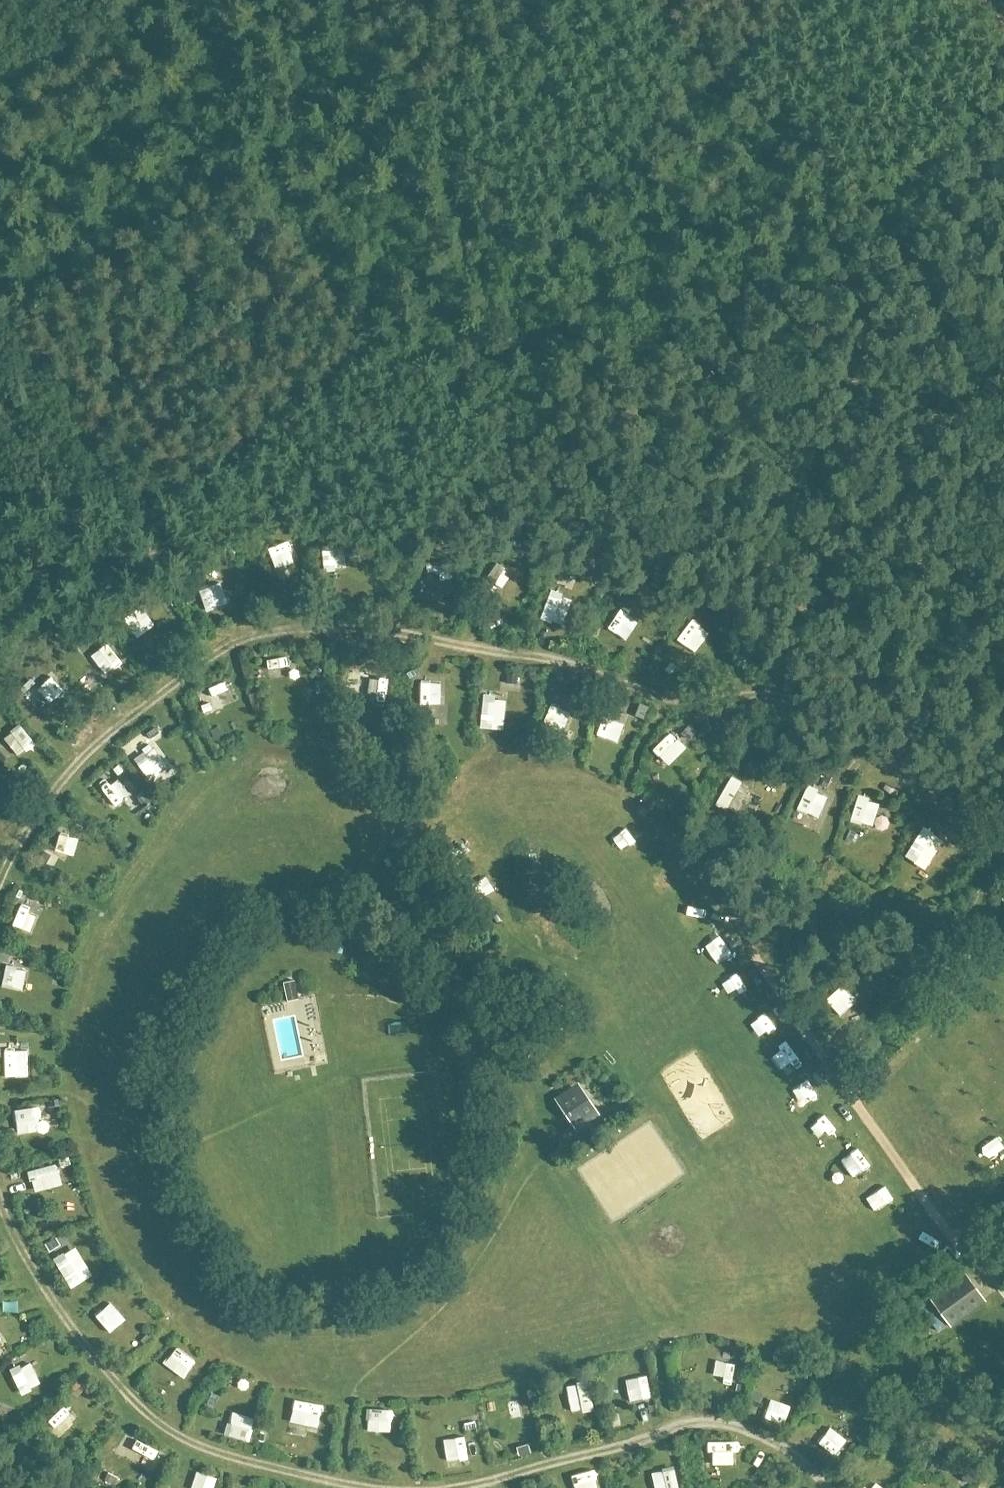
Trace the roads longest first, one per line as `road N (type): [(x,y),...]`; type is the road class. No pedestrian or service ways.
road 1 (track): [(1003,851),(769,701),(701,716),(534,661),(377,635),(264,638),(187,671),(37,818),(0,920)]
road 2 (track): [(0,1195),(60,1323),(139,1410),(230,1464),(347,1487)]
road 3 (track): [(395,1487),(516,1478),(701,1427),(776,1441),(828,1487)]

